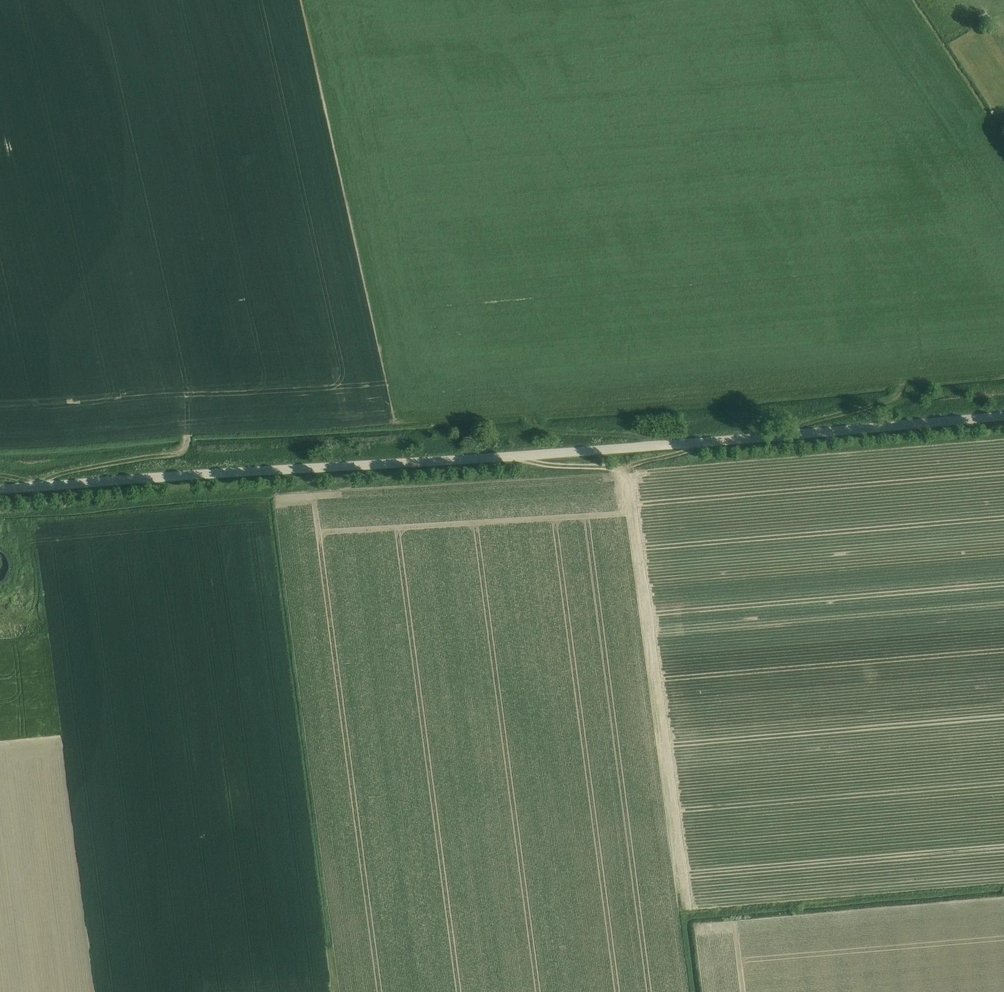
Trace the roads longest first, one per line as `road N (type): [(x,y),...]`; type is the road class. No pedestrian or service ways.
road 1 (unclassified): [(0,490),(1003,417)]

